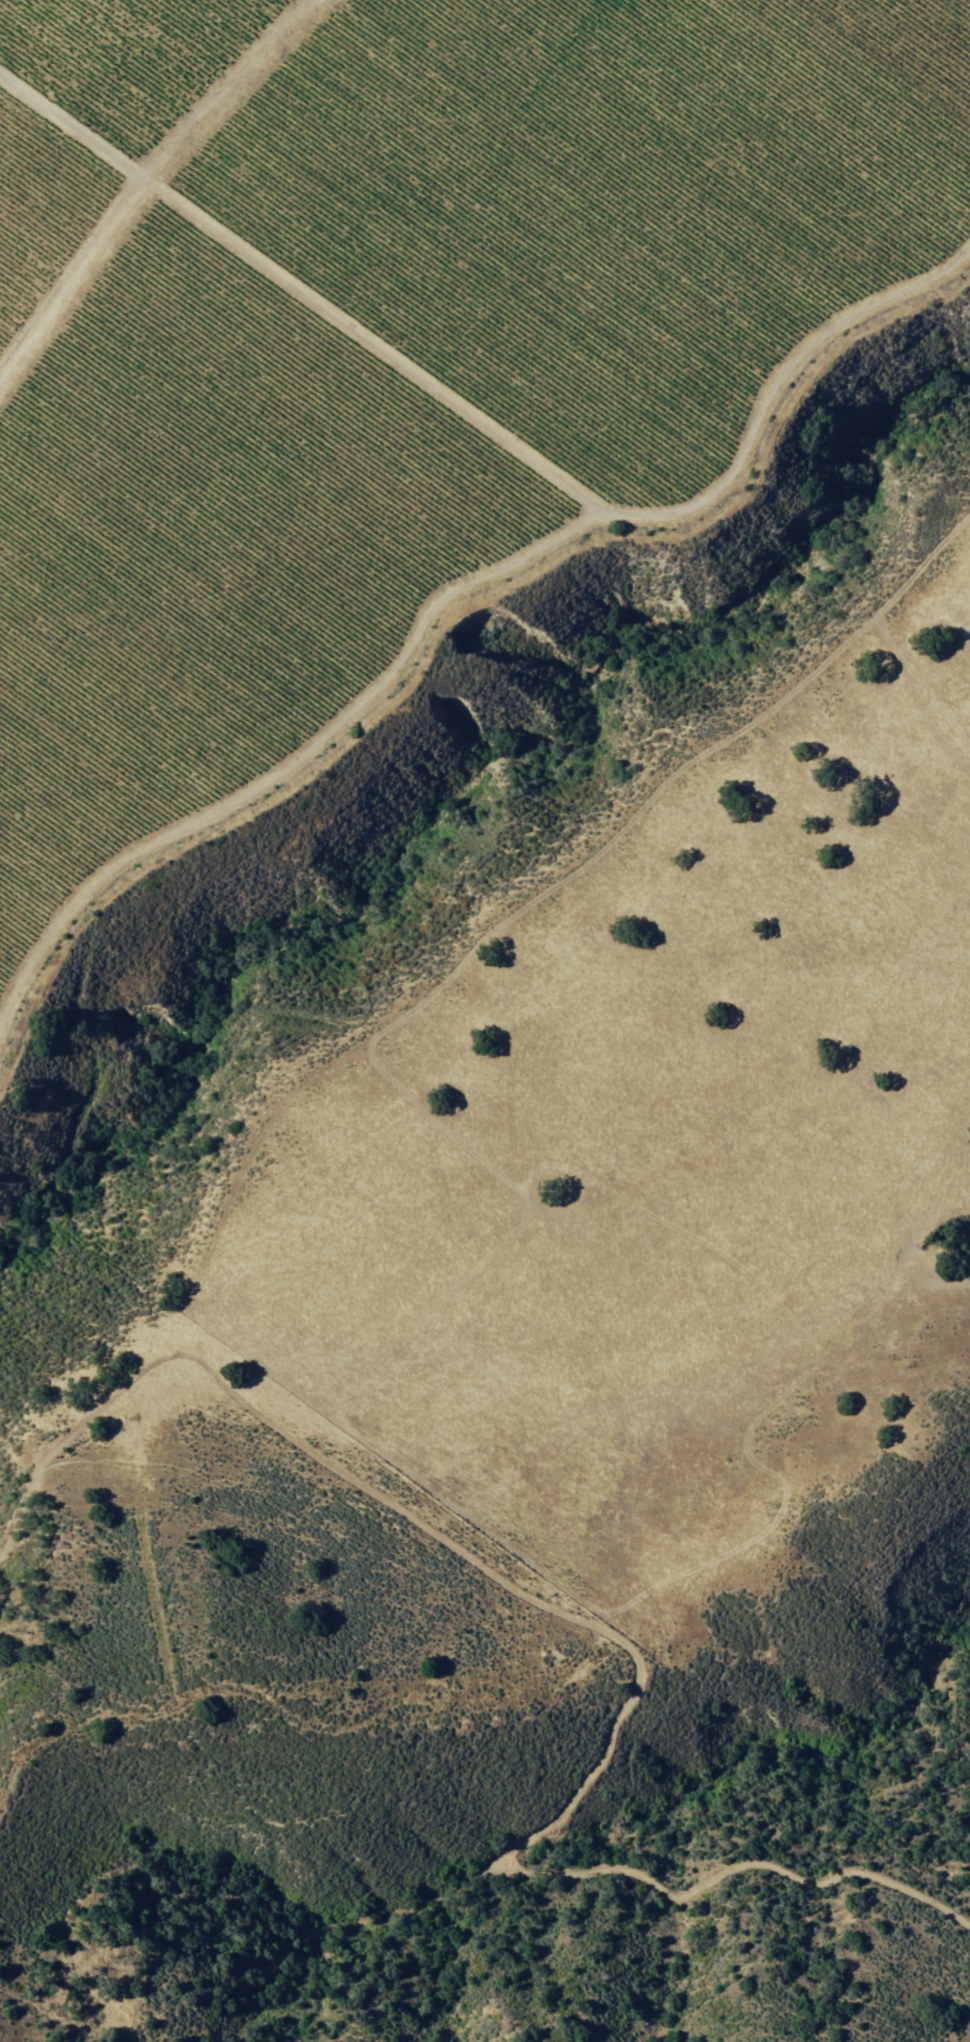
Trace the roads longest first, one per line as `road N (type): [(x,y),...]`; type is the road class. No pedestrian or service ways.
road 1 (track): [(969,2008),(894,1931),(709,1900),(646,1873),(630,1751),(398,1560),(208,1586),(0,1790)]

